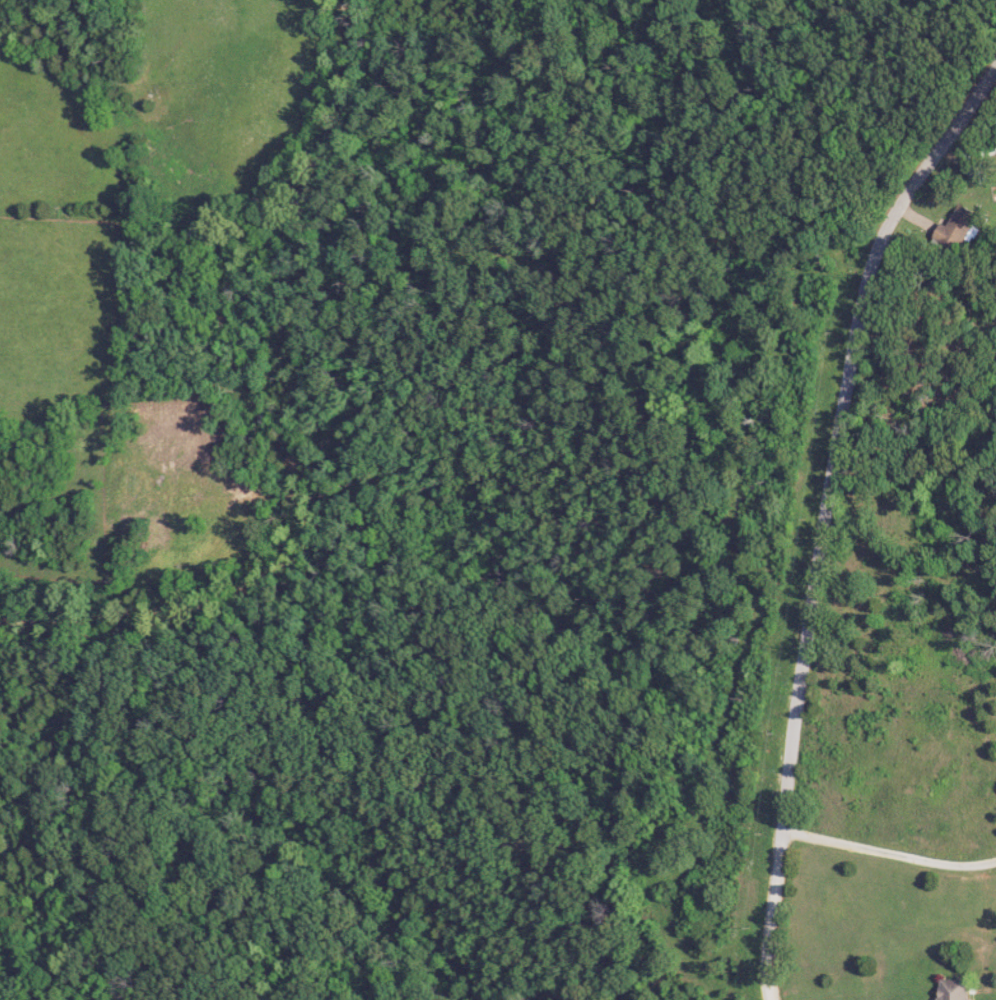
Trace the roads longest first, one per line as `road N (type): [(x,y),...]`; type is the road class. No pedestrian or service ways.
road 1 (residential): [(778,999),(769,937),(826,393),(864,269),(995,36)]

